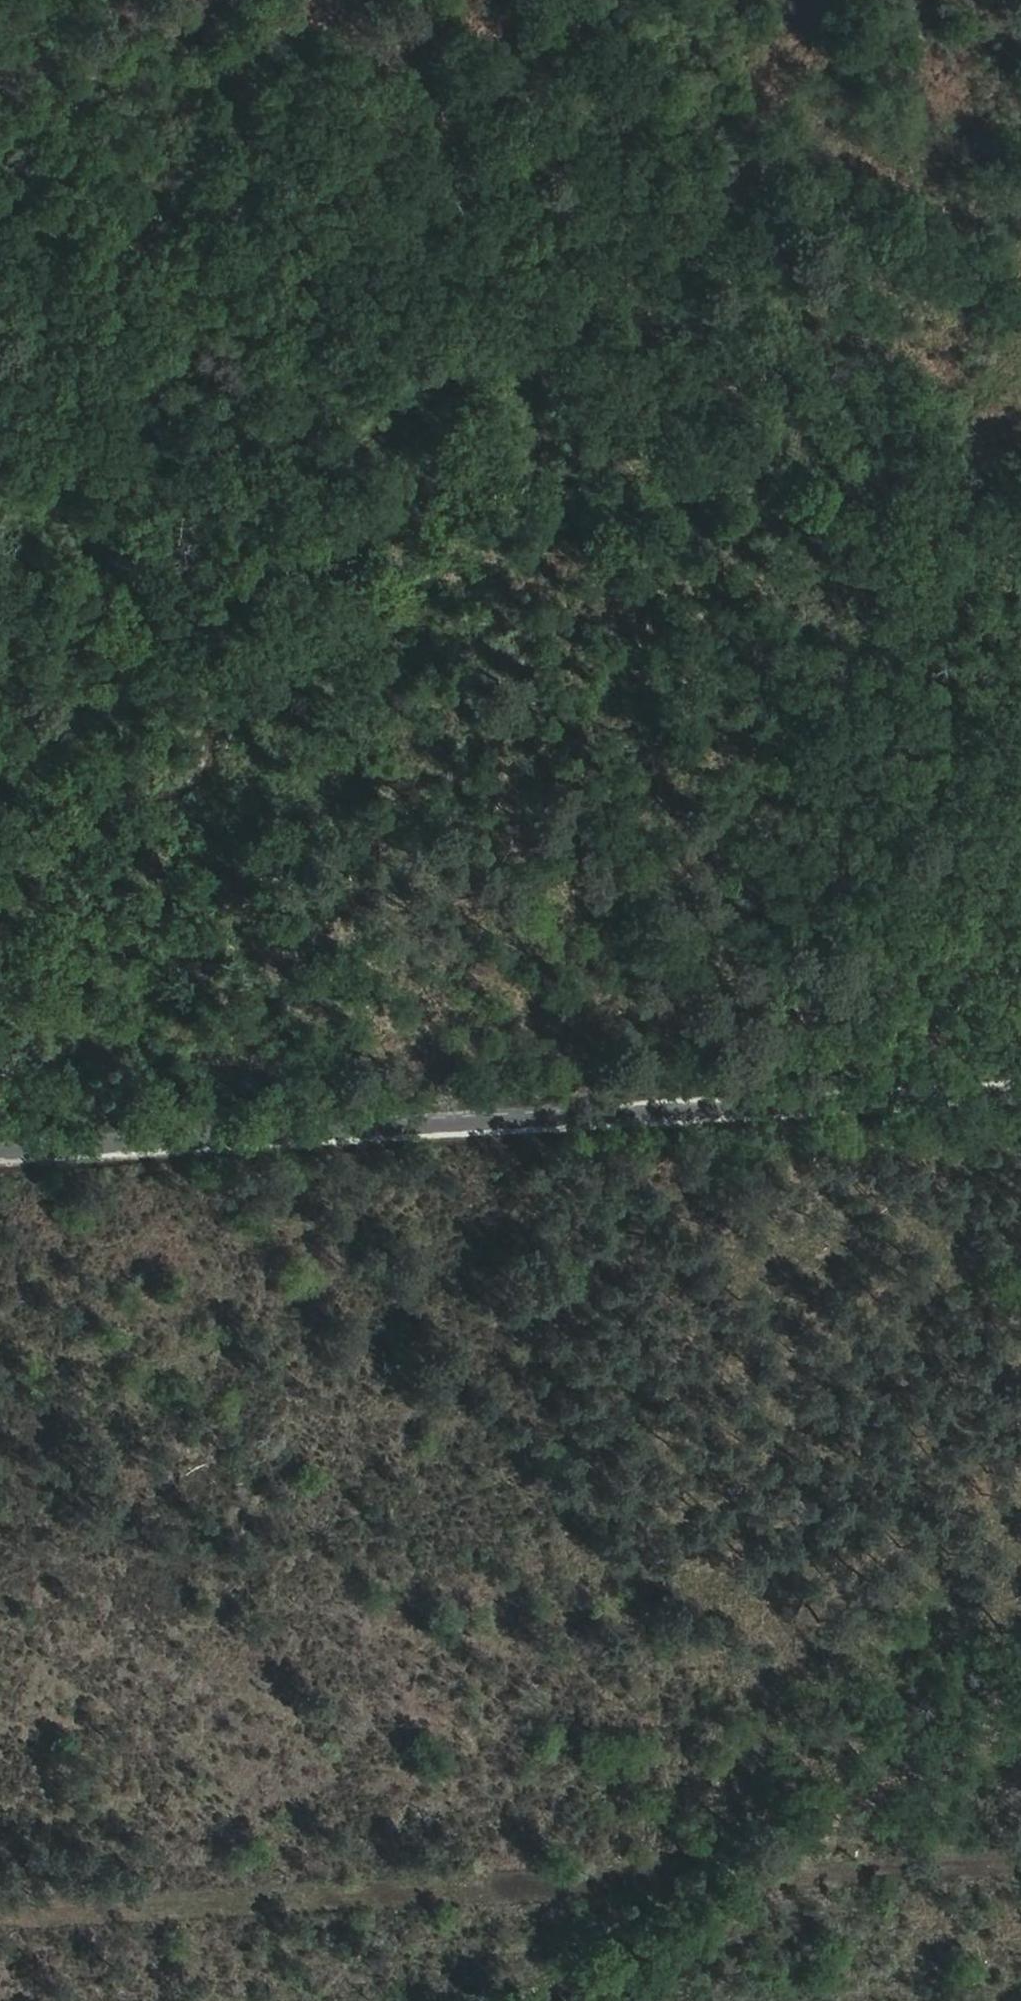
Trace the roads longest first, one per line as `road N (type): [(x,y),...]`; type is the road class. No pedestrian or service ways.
road 1 (track): [(0,1920),(1020,1864)]
road 2 (unclassified): [(0,1156),(1020,1101)]

